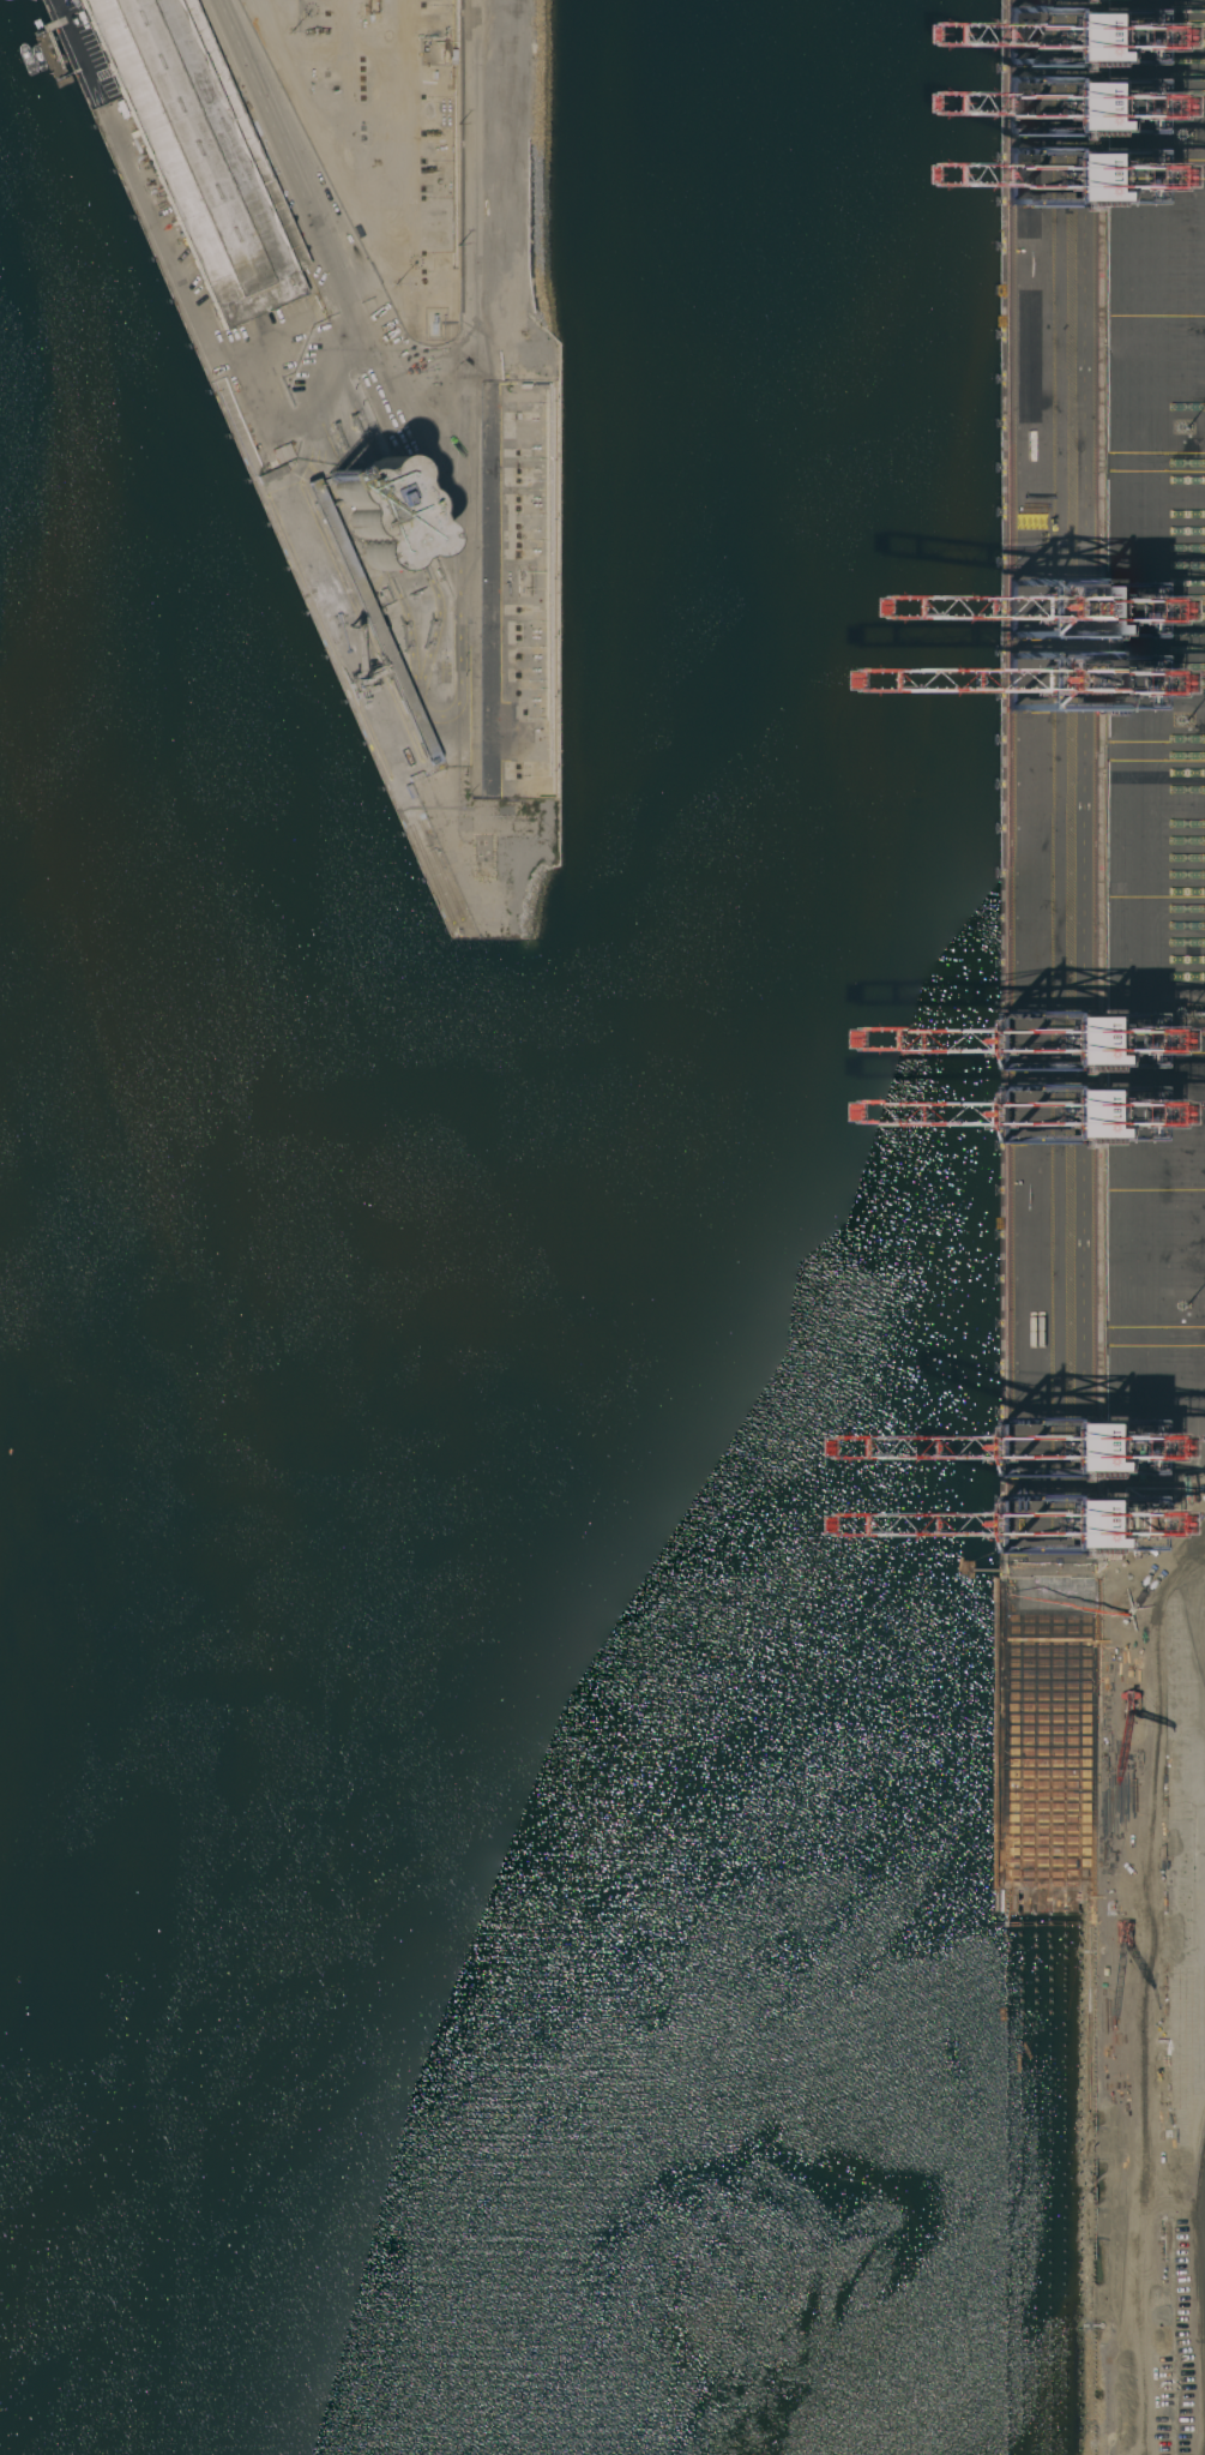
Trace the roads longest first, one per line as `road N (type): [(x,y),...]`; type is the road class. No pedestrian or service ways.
road 1 (residential): [(477,0),(459,694),(444,737)]

